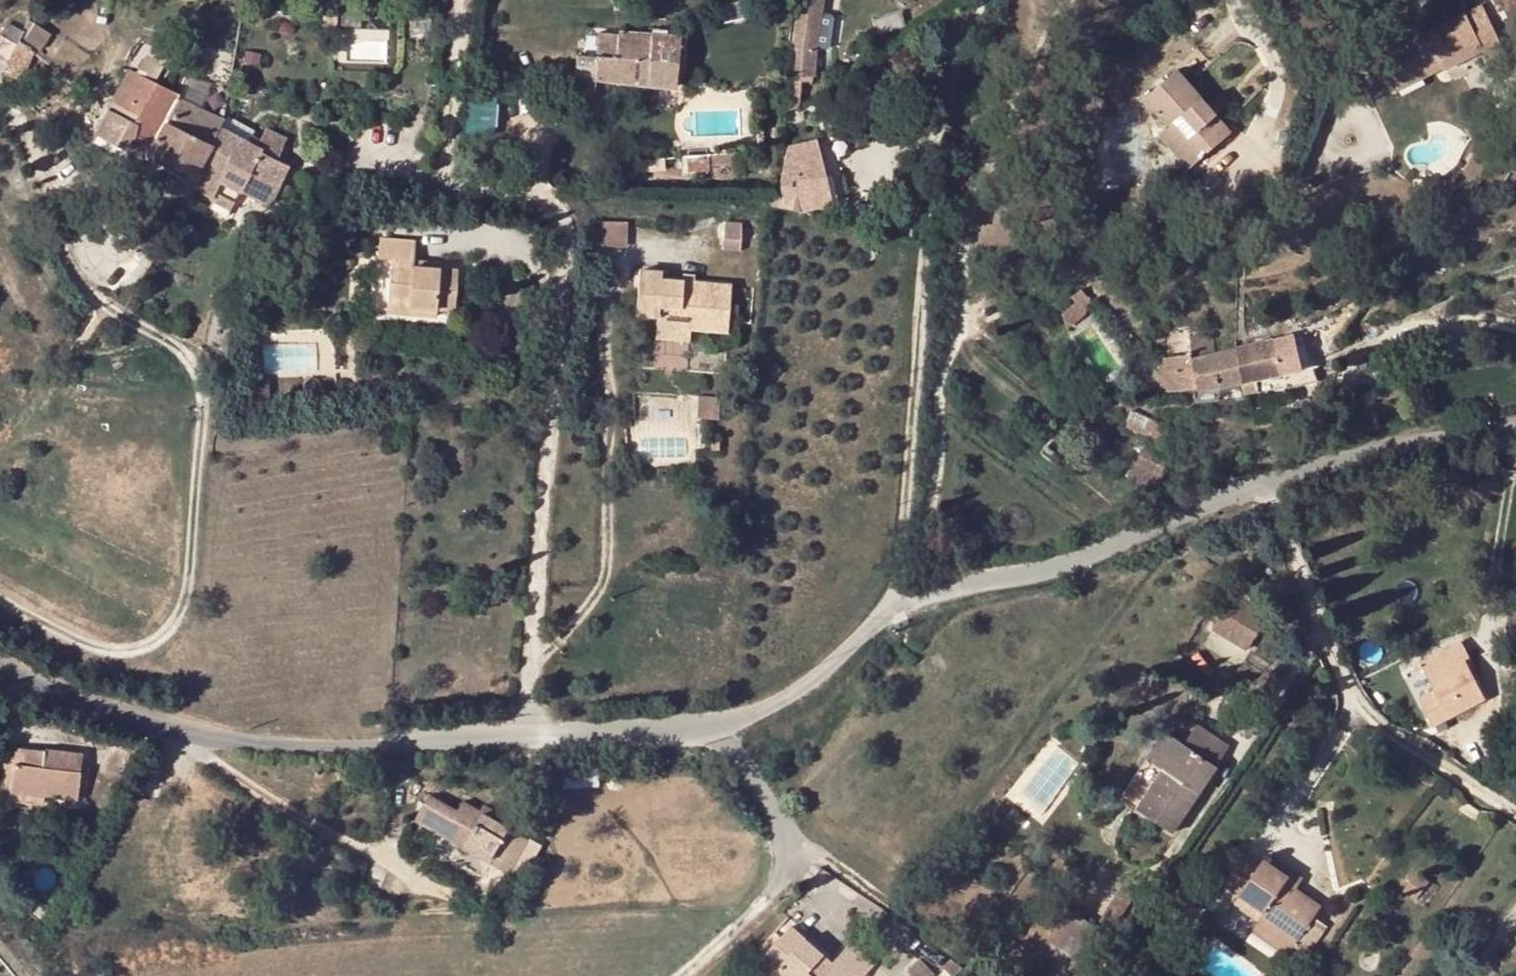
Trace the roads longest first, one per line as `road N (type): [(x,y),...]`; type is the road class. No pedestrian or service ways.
road 1 (residential): [(525,736),(564,222),(548,193),(470,184),(445,166),(462,0)]
road 2 (unclassified): [(525,736),(744,720),(821,678),(915,602),(1038,576),(1266,487)]
road 3 (unclassified): [(0,665),(99,710),(289,750),(525,736)]
road 4 (residential): [(1266,487),(1352,696),(1515,811)]
road 5 (unclassified): [(1266,487),(1387,451),(1515,433)]

